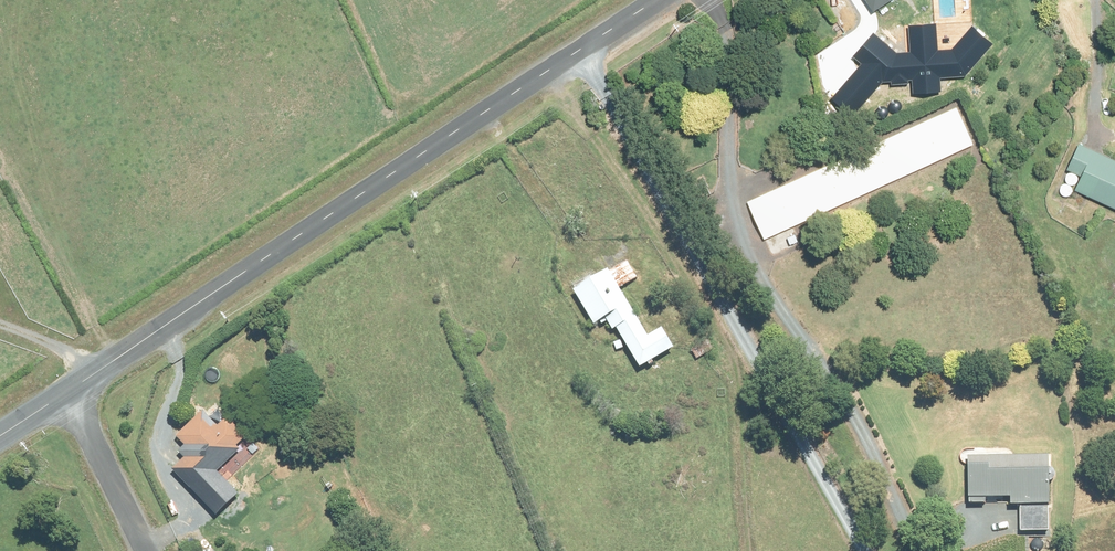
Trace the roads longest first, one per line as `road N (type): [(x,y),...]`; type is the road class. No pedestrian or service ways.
road 1 (unclassified): [(649,0),(66,383)]
road 2 (unclassified): [(147,550),(66,383)]

